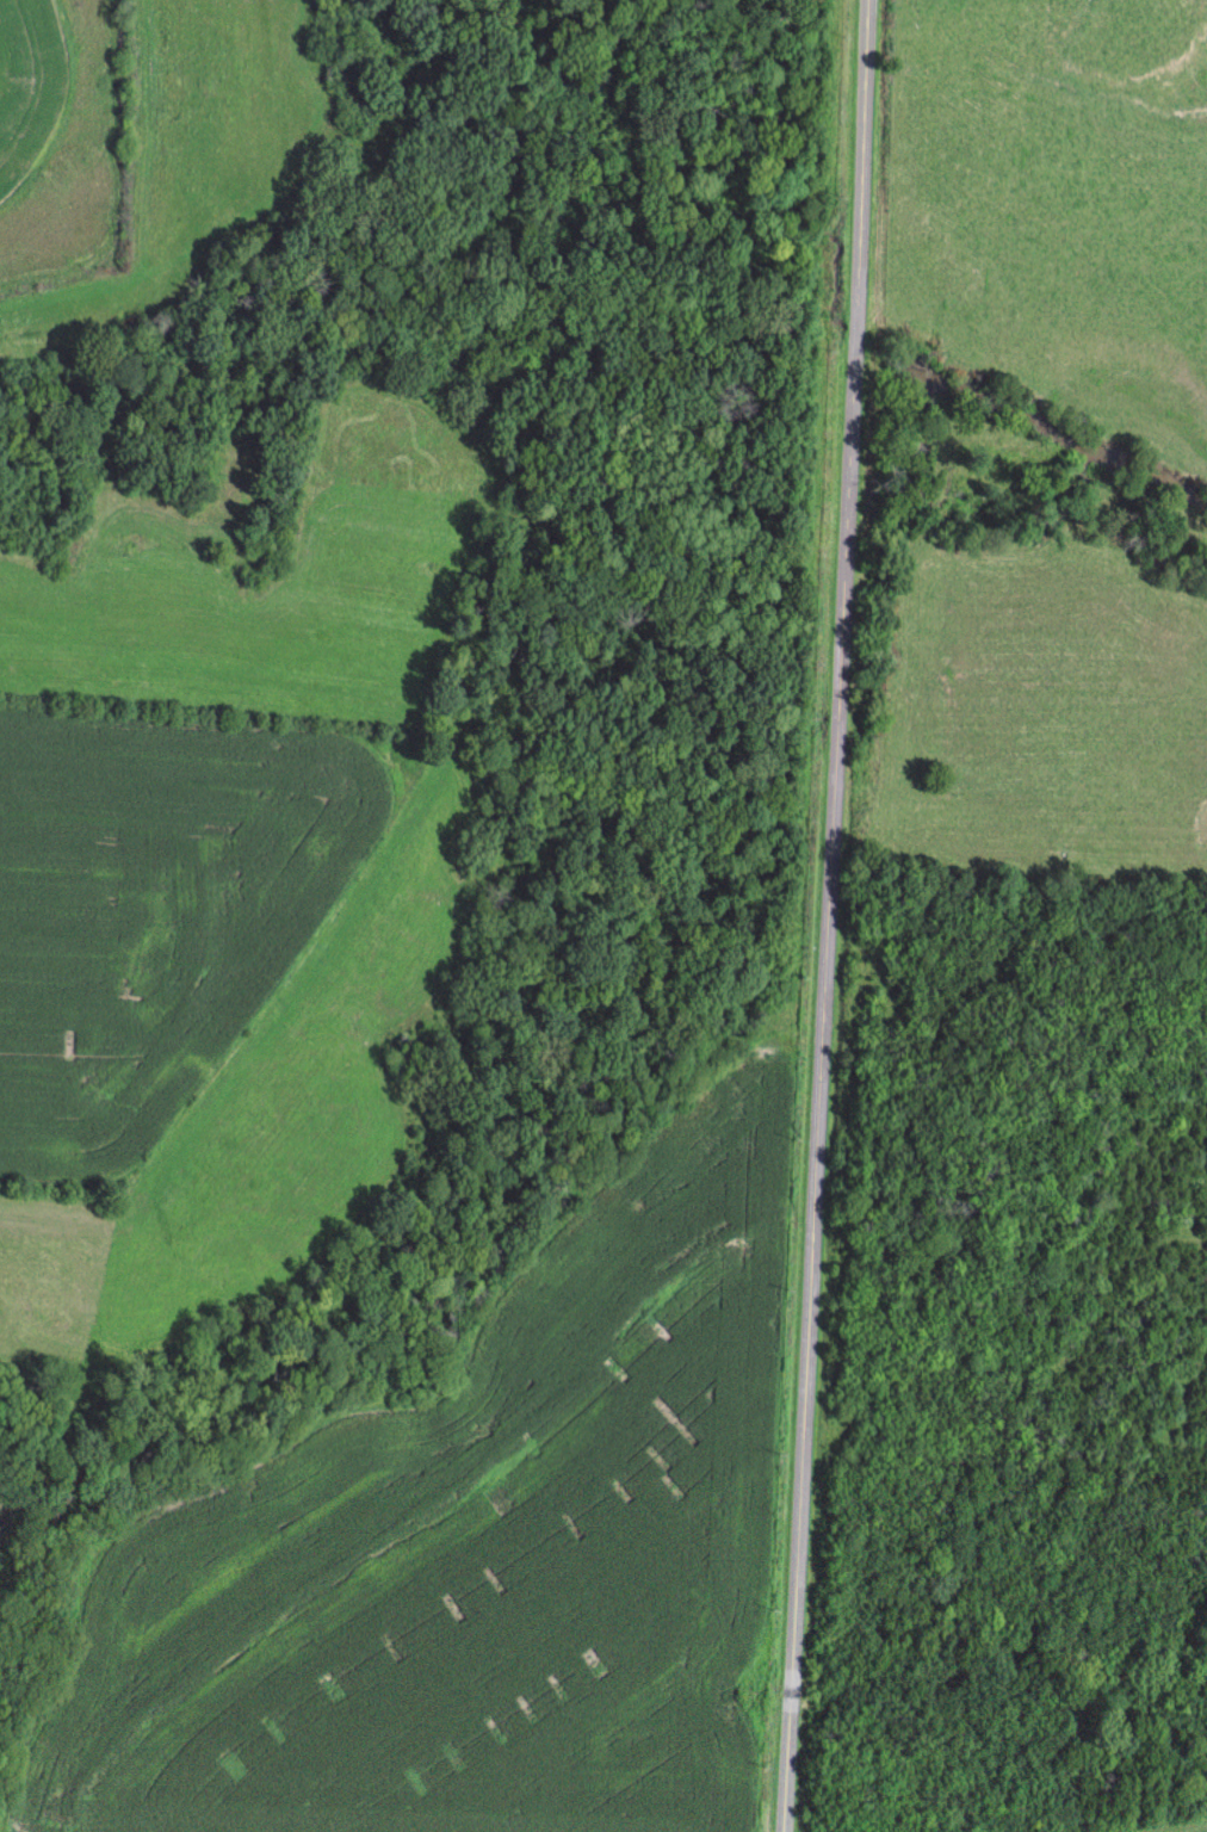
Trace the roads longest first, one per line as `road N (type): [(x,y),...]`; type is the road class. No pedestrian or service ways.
road 1 (secondary): [(868,0),(783,1831)]

